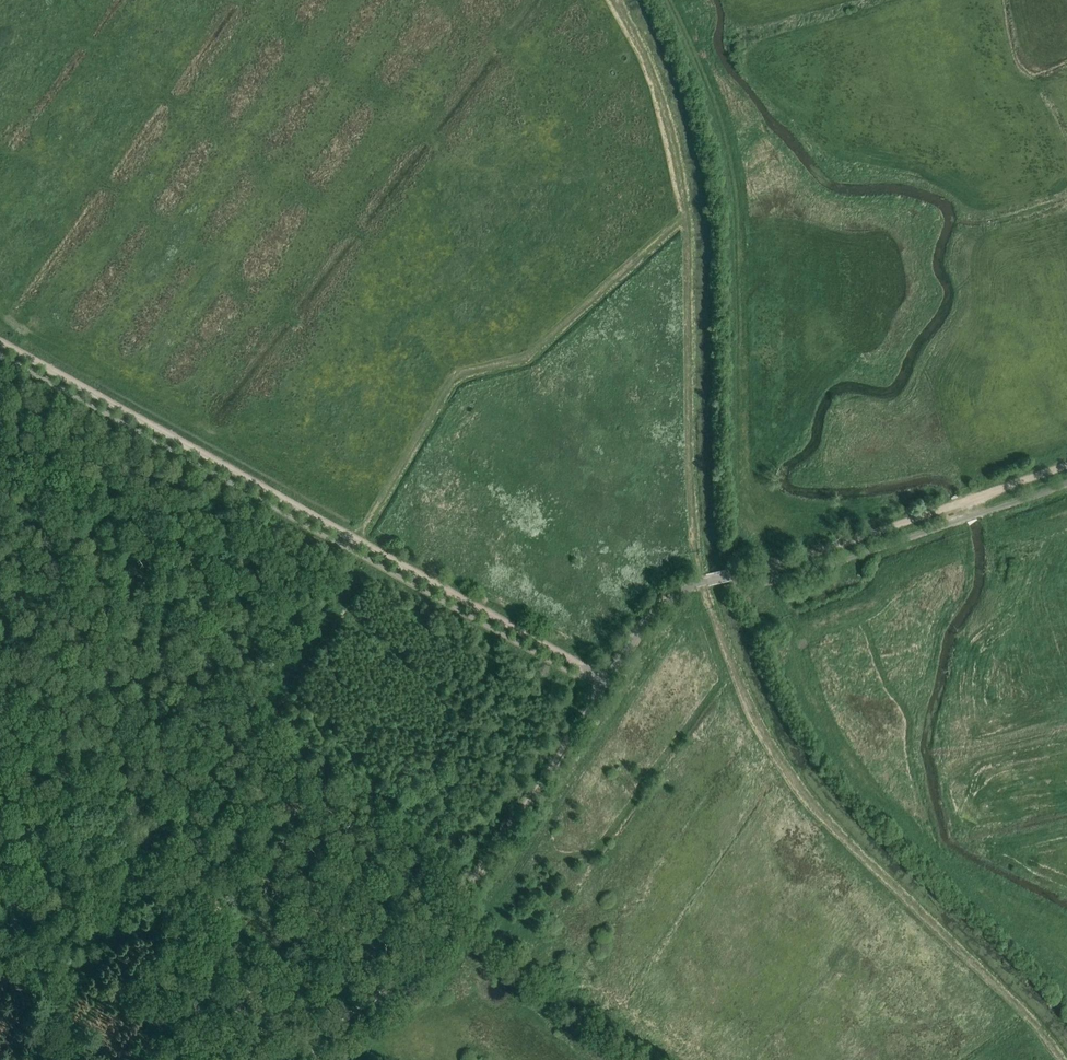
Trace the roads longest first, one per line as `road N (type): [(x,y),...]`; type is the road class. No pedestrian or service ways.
road 1 (track): [(0,342),(591,670)]
road 2 (track): [(612,0),(657,95),(684,212),(693,530),(702,582)]
road 3 (track): [(267,1059),(407,978),(607,678)]
road 4 (track): [(355,539),(457,377),(531,356),(686,224)]
road 5 (track): [(736,574),(1066,465)]
road 6 (unclassified): [(607,678),(669,598),(736,574)]

